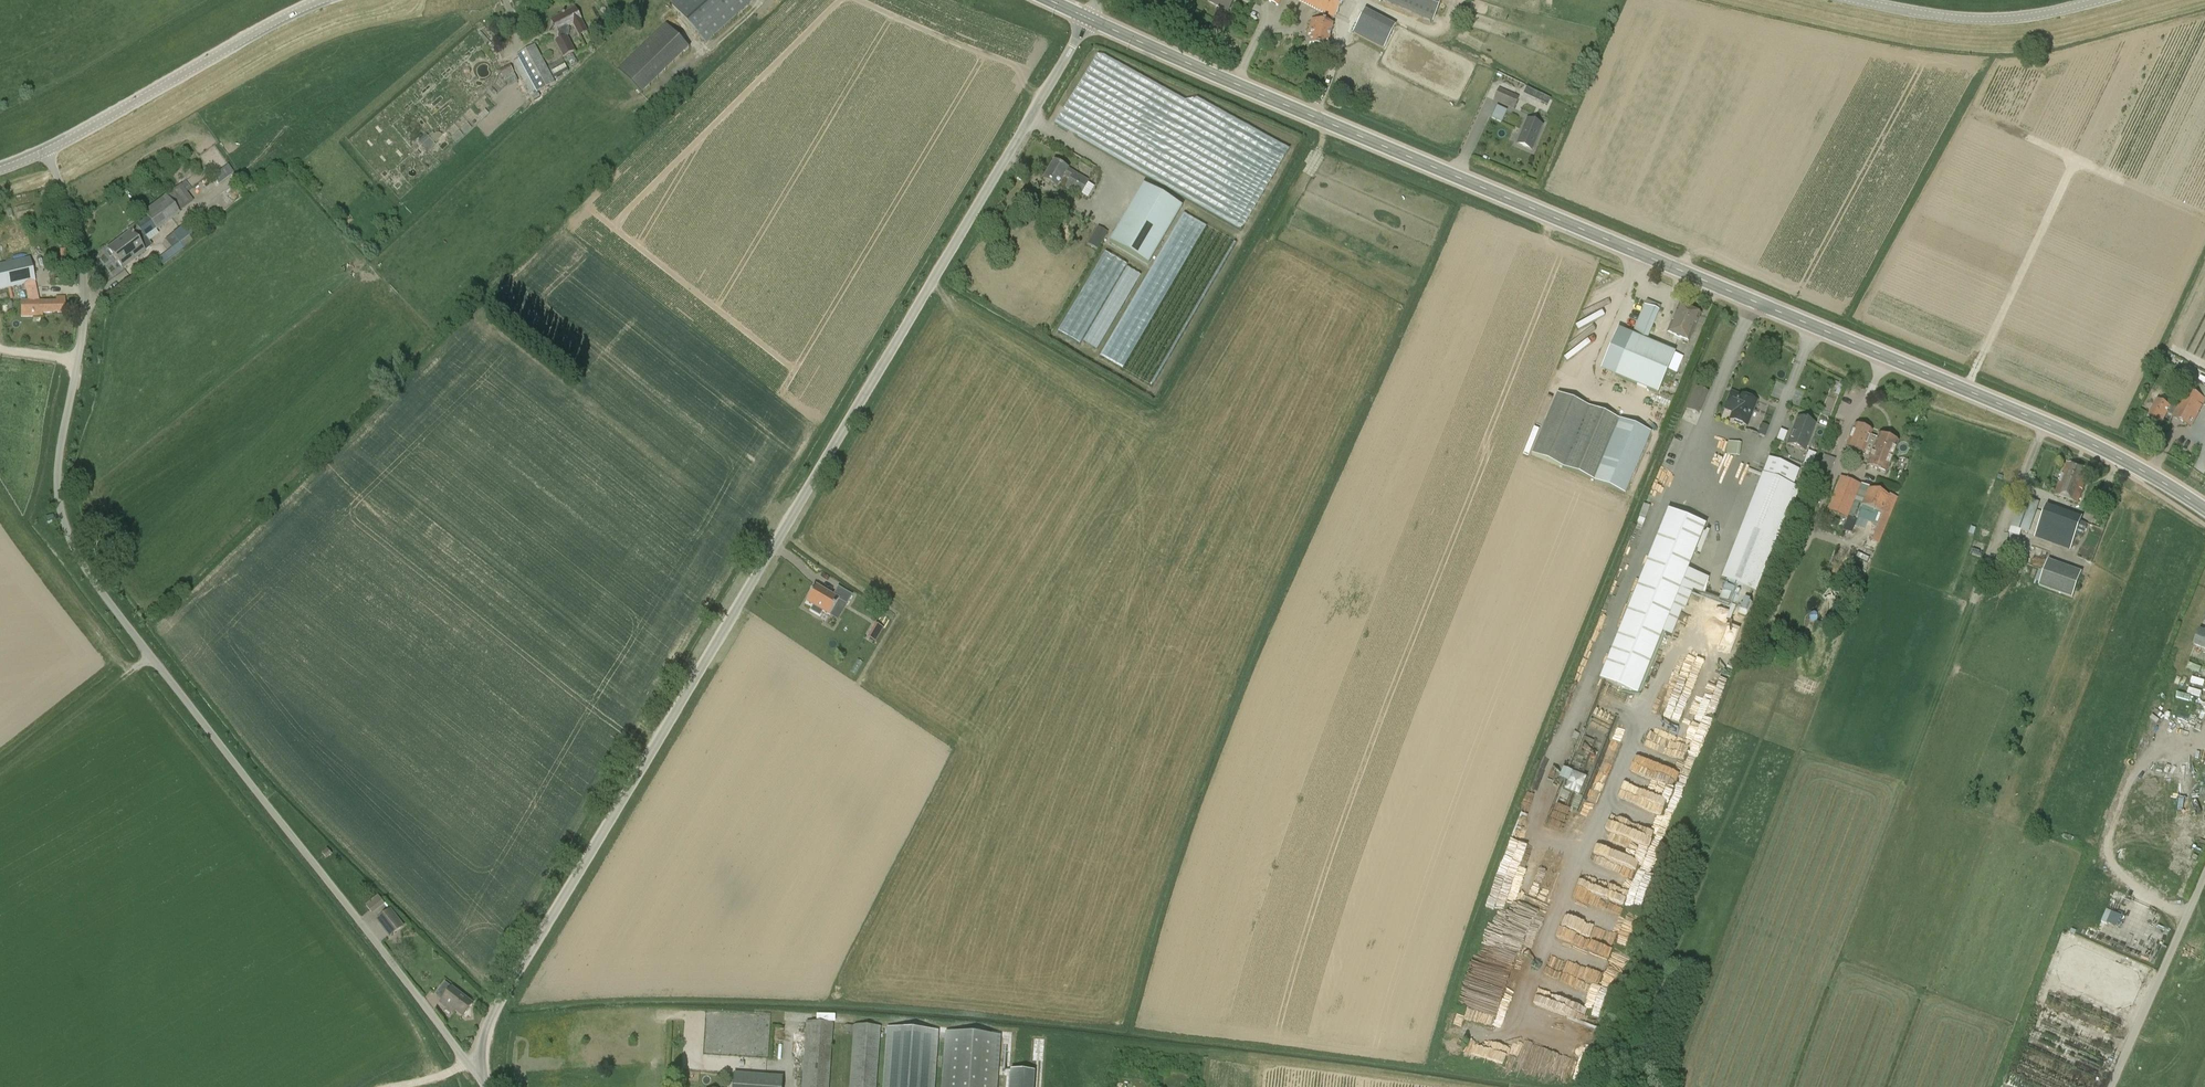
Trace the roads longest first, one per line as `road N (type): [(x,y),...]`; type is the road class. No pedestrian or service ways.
road 1 (secondary): [(2204,509),(2110,454),(2009,408),(1087,18)]
road 2 (unclassified): [(473,1069),(495,1015),(1087,18)]
road 3 (unclassified): [(473,1069),(74,549),(56,478),(83,339),(85,282),(76,220),(44,152)]
road 4 (tertiary): [(44,152),(319,0)]
road 5 (tertiary): [(1851,0),(1959,21),(2005,21),(2103,0)]

